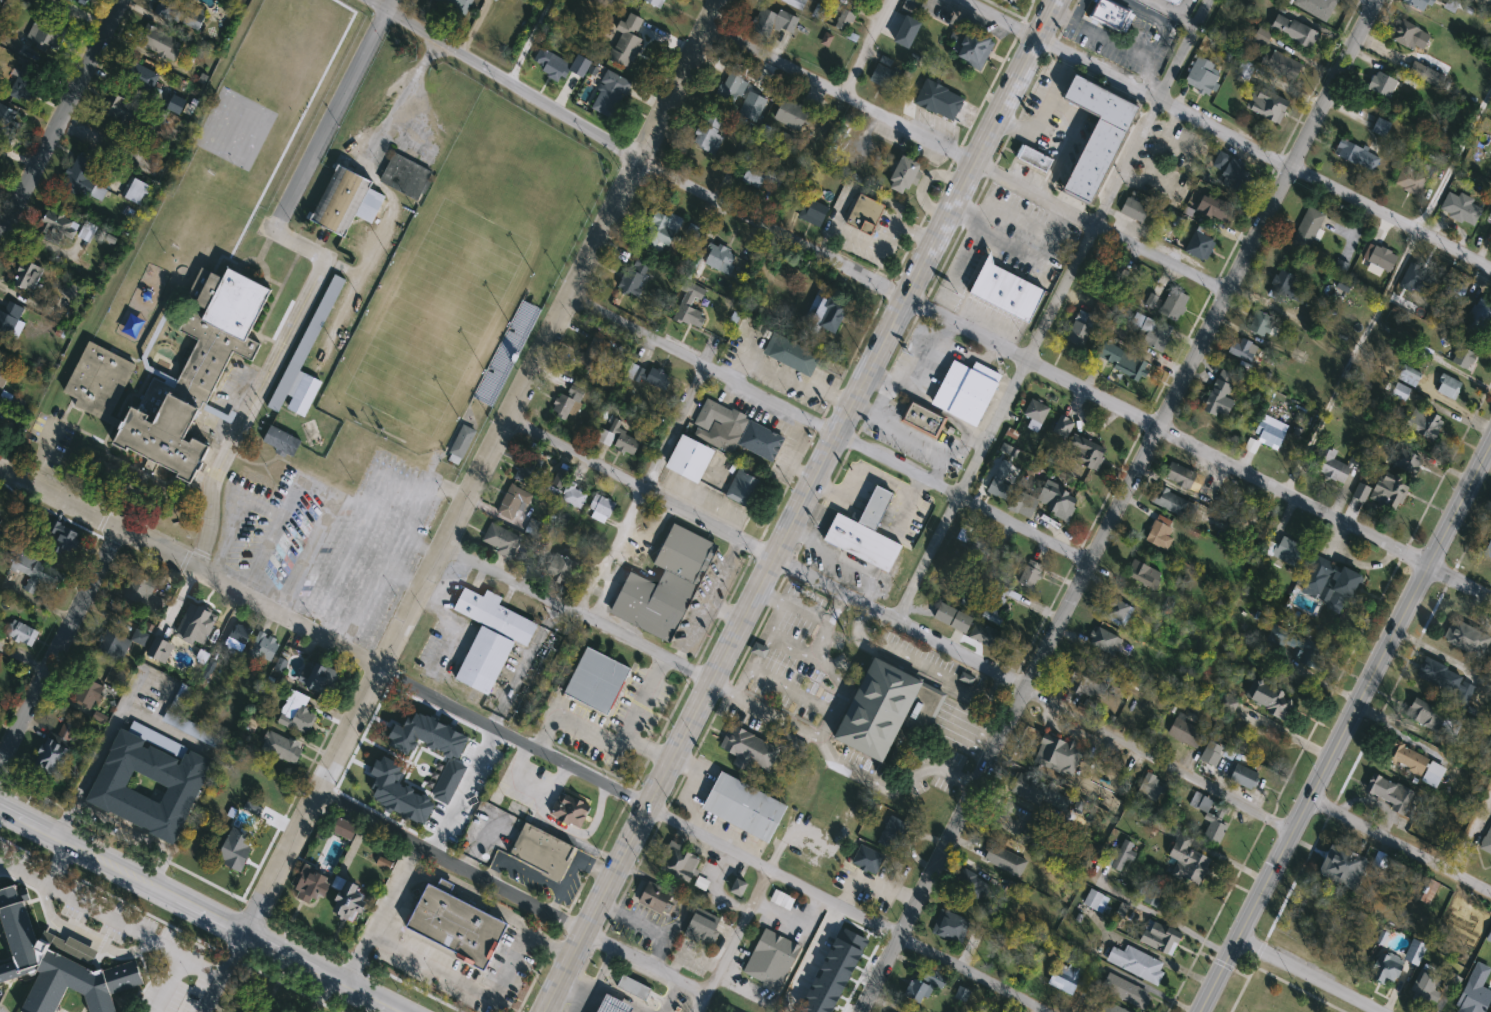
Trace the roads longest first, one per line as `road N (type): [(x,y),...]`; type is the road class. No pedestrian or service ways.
road 1 (tertiary): [(375,0),(638,160),(1425,564)]
road 2 (residential): [(859,1011),(1378,0)]
road 3 (residential): [(206,1011),(715,0)]
road 4 (primary): [(545,1011),(975,162)]
road 5 (residential): [(1292,831),(509,417)]
road 6 (residential): [(0,470),(772,870)]
road 7 (residential): [(392,0),(274,229),(321,253),(323,266),(213,480),(194,573)]
road 8 (secondary): [(1198,1011),(1490,435)]
road 9 (residential): [(970,0),(1490,274)]
road 10 (residential): [(570,293),(1087,562)]
road 11 (residential): [(708,998),(316,793)]
road 12 (tertiary): [(393,1011),(0,809)]
road 13 (residential): [(895,618),(1094,225)]
road 14 (residential): [(772,870),(1049,1011)]
road 15 (residential): [(975,162),(706,19)]
road 16 (residential): [(442,547),(709,677)]
road 17 (residential): [(579,615),(713,367)]
road 18 (residential): [(121,0),(0,233)]
road 19 (residential): [(1094,225),(1207,0)]
road 20 (residential): [(108,527),(0,754)]
road 21 (residential): [(1309,795),(1490,892)]
road 22 (primary): [(975,162),(1054,0)]
road 23 (residential): [(1237,939),(1381,1011)]
road 24 (residential): [(347,988),(420,846)]
road 25 (residential): [(701,1011),(772,870)]
road 26 (residential): [(1225,292),(1094,225)]
road 27 (residential): [(975,162),(1094,225)]

